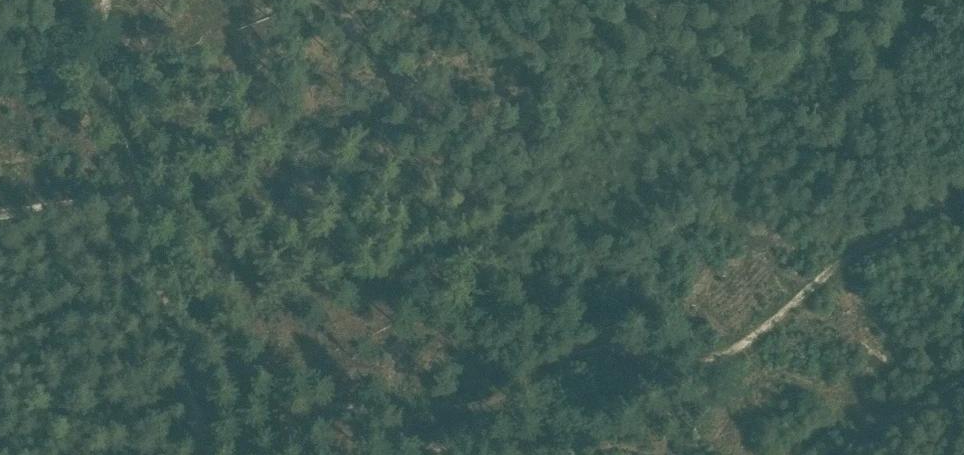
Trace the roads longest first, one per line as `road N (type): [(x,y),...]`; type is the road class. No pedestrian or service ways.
road 1 (track): [(963,194),(727,340),(599,352),(447,411),(285,402),(184,411)]
road 2 (track): [(129,193),(184,411)]
road 3 (track): [(824,454),(963,365)]
road 4 (track): [(129,193),(0,214)]

